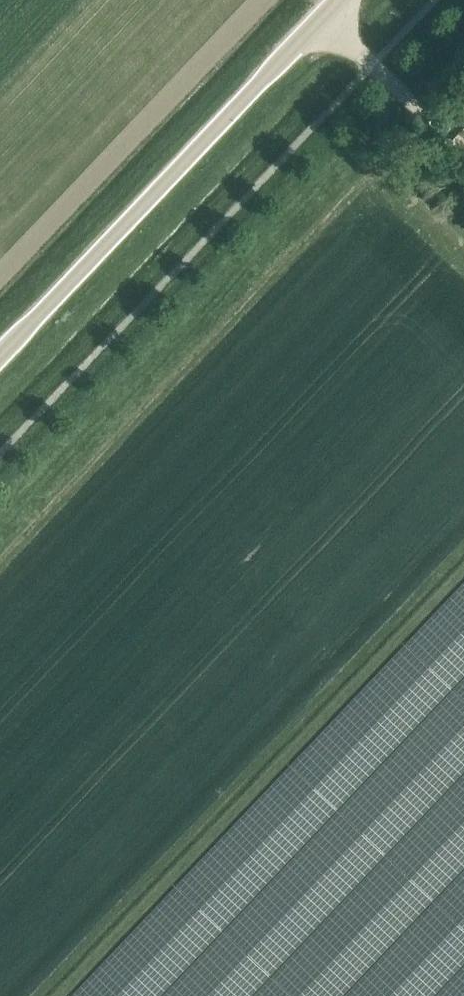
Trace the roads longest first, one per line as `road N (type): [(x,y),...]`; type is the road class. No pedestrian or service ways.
road 1 (tertiary): [(0,360),(342,0)]

